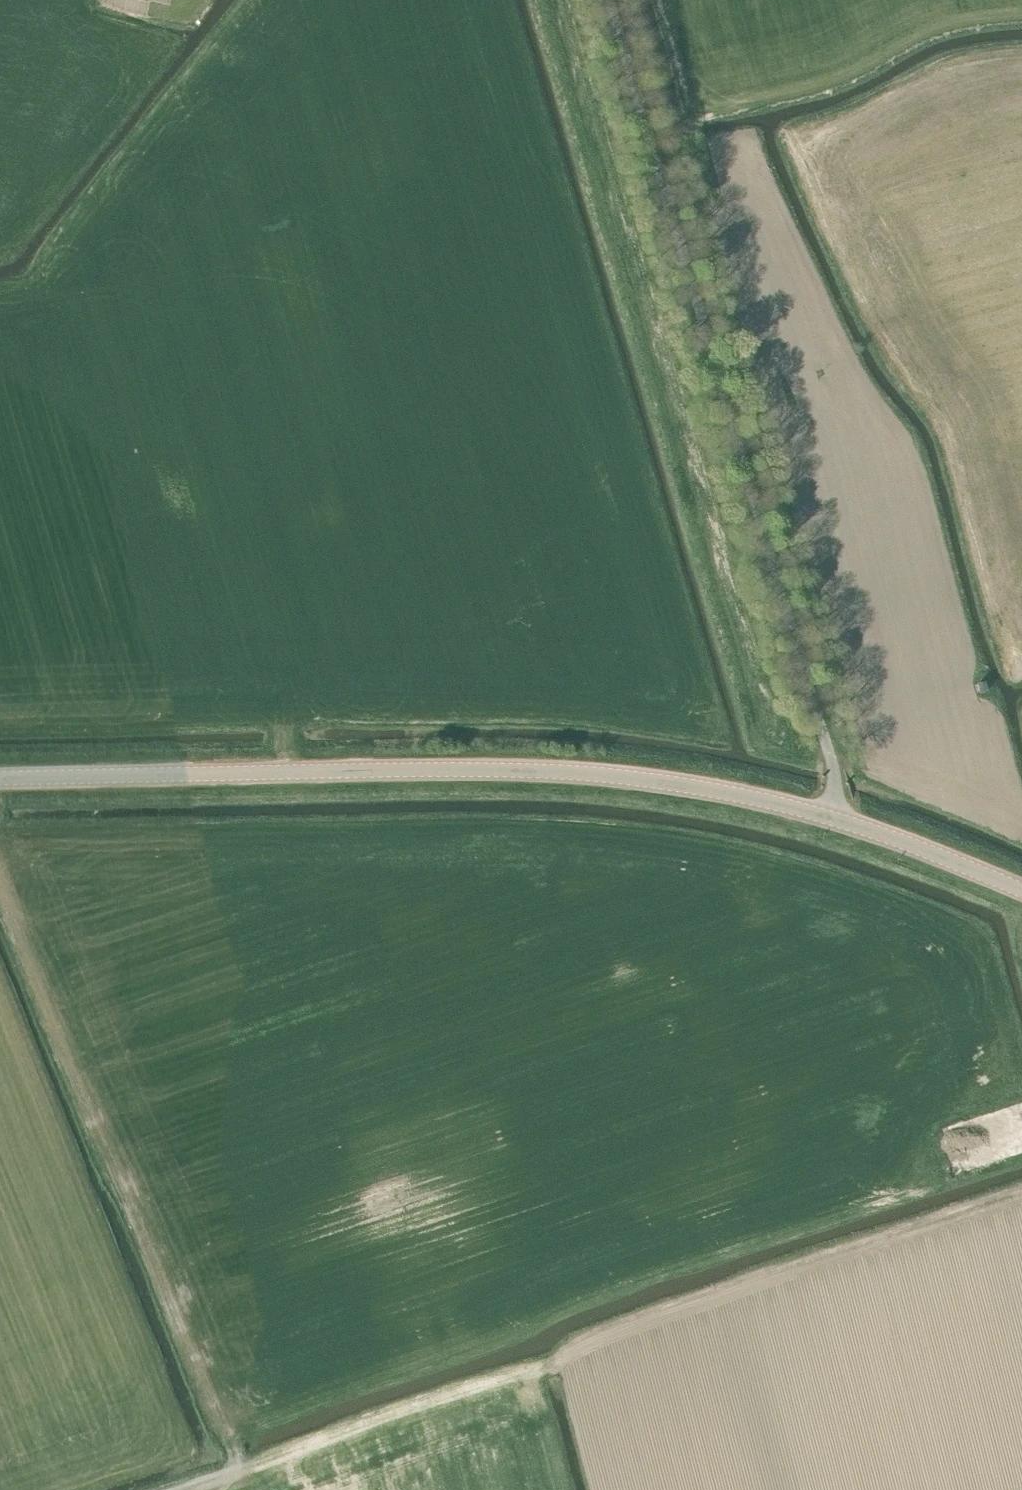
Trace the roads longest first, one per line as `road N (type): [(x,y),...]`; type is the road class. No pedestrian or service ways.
road 1 (unclassified): [(843,821),(610,0)]
road 2 (secondary): [(843,821),(736,794),(575,773),(0,777)]
road 3 (secondary): [(1021,892),(843,821)]

